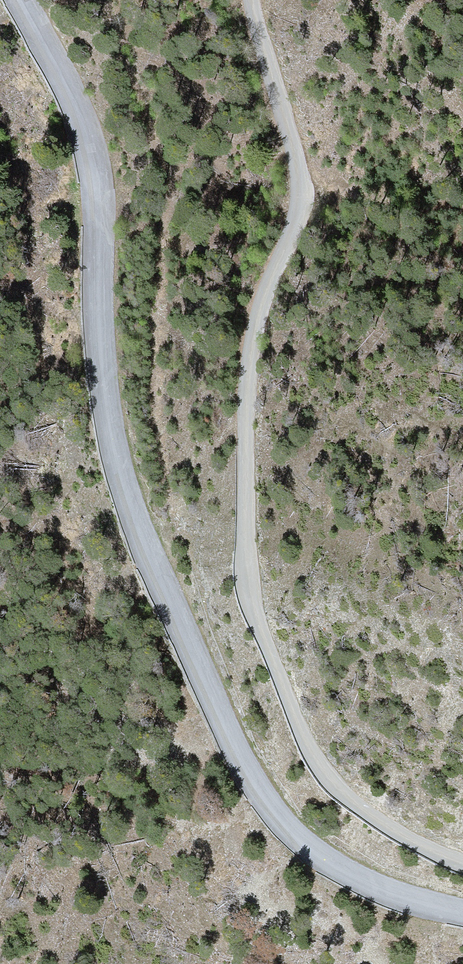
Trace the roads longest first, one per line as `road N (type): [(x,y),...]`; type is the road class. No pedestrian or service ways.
road 1 (tertiary): [(21,0),(72,96),(93,159),(104,381),(127,492),(236,748),(270,805),(324,858),(389,892),(462,912)]
road 2 (tertiary): [(462,865),(396,834),(327,780),(243,583),(247,335),(303,207),(258,0)]

